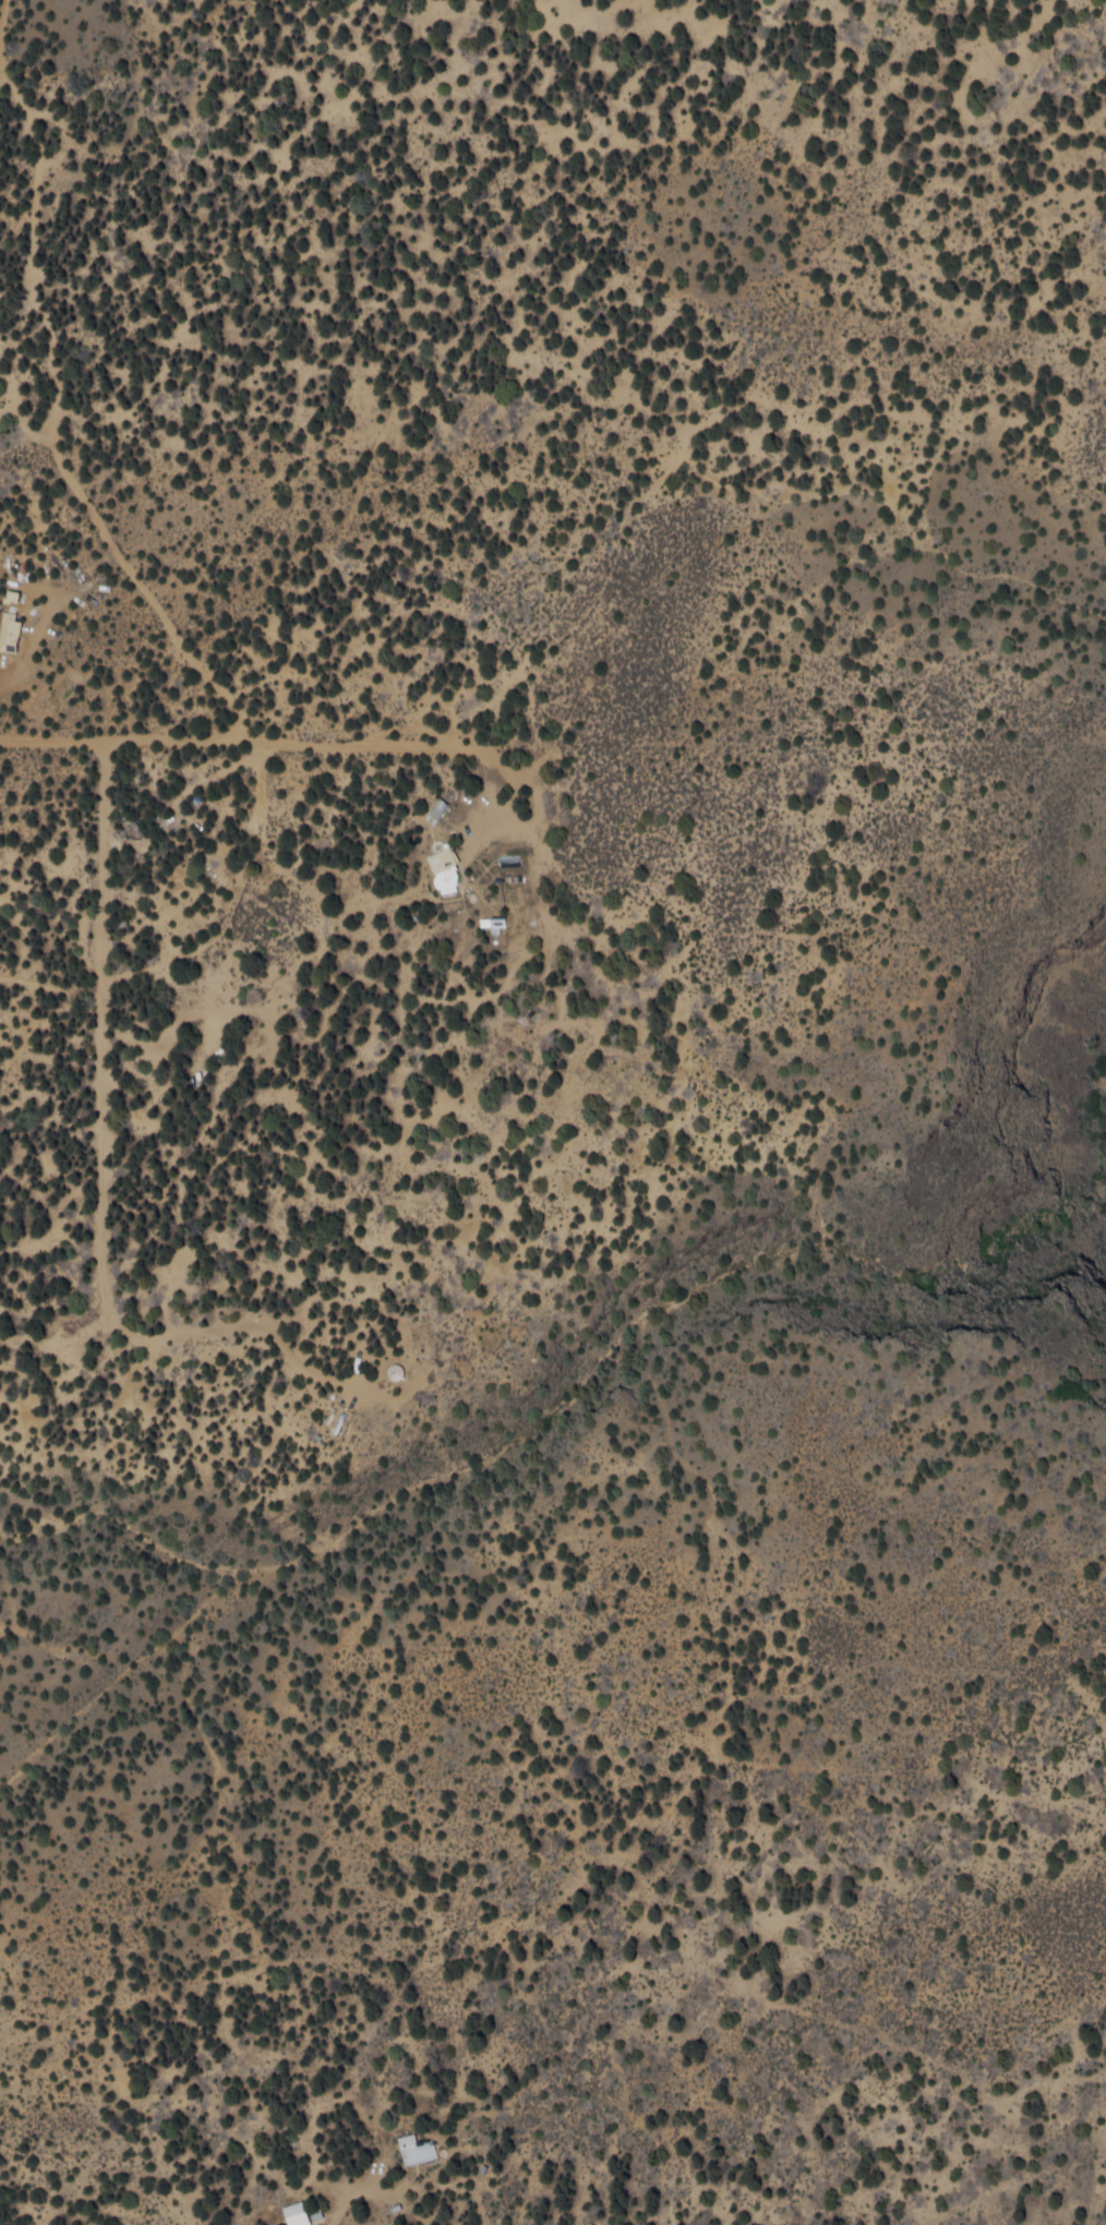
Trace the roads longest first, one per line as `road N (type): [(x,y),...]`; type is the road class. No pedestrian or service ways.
road 1 (residential): [(0,940),(50,942),(182,885),(233,821),(240,700),(96,446),(79,371),(61,359),(4,169),(8,0)]

